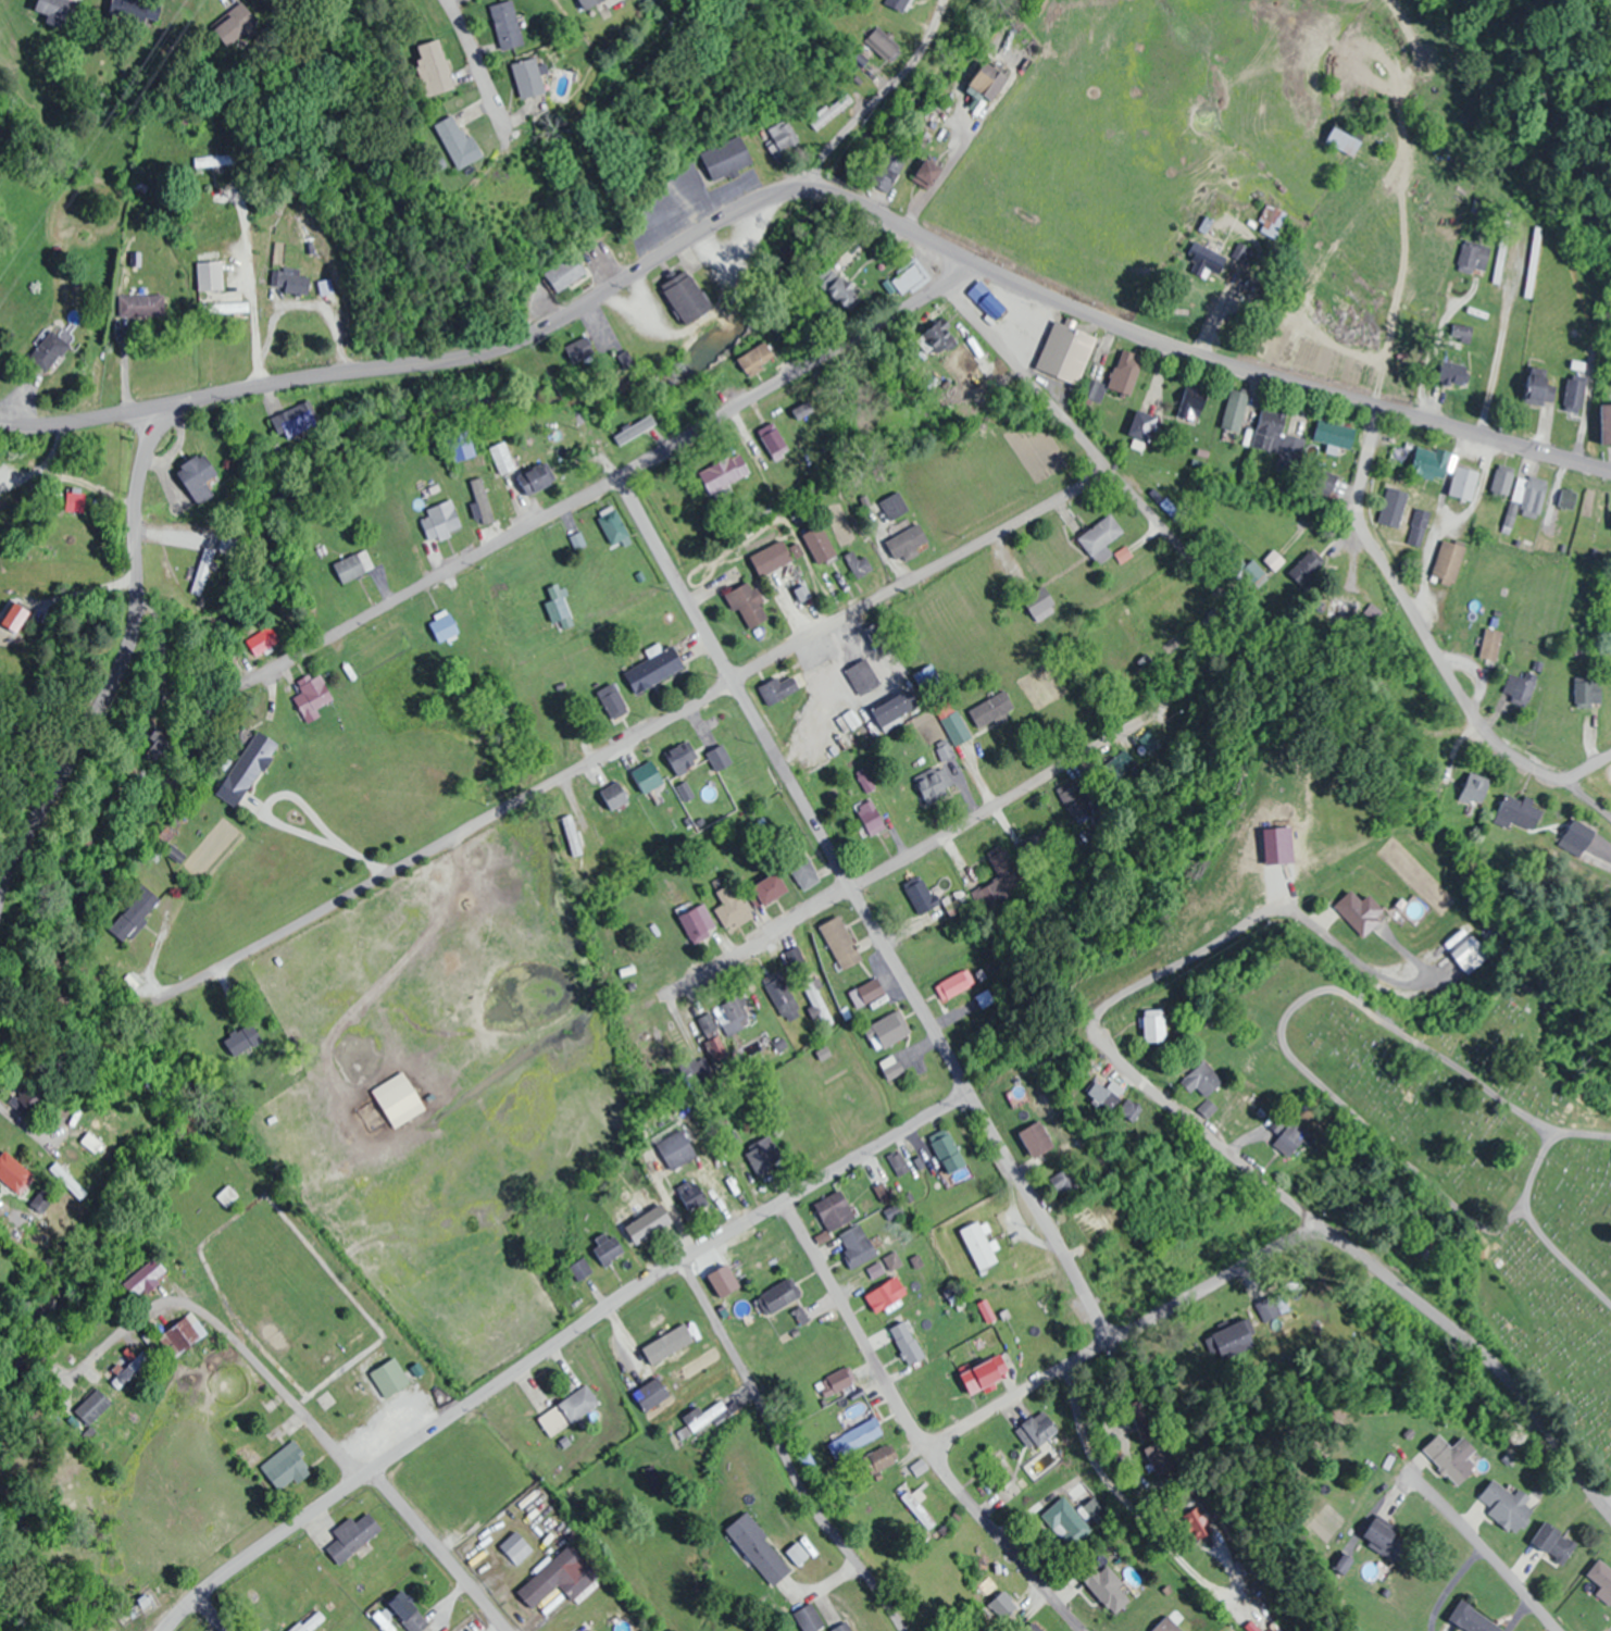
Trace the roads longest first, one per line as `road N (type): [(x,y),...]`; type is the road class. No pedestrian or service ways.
road 1 (residential): [(1610,472),(1240,372),(1072,309),(852,201),(813,190),(775,195),(550,325),(483,354),(311,376),(180,401),(164,414),(138,484),(136,624),(124,665),(21,843),(0,902)]
road 2 (residential): [(160,999),(1109,470)]
road 3 (residential): [(1109,1343),(615,476)]
road 4 (residential): [(1610,1514),(1482,1352),(1213,1144),(1095,1038),(1097,1012),(1116,996),(1274,906),(1300,912)]
road 5 (residential): [(243,684),(615,476),(970,262)]
road 6 (residential): [(162,1630),(252,1551),(680,1257)]
road 7 (residential): [(780,1198),(928,1449),(1083,1630)]
road 8 (residential): [(1381,409),(1358,499),(1363,527),(1469,707),(1510,756),(1546,775),(1569,779),(1610,757)]
road 9 (residential): [(928,1449),(1314,1225)]
road 10 (residential): [(680,1257),(810,1501),(904,1630)]
road 11 (residential): [(942,283),(1216,586)]
road 12 (residential): [(670,994),(1006,796)]
road 13 (residential): [(358,1477),(239,1345),(188,1305),(145,1311),(72,1377)]
road 14 (residential): [(680,1257),(967,1093)]
road 15 (residential): [(792,191),(909,66),(943,0)]
road 16 (residential): [(1557,1630),(1404,1471)]
road 17 (residential): [(370,1469),(509,1630)]
road 18 (residential): [(0,418),(64,423),(180,401)]
road 19 (residential): [(444,0),(502,130)]

